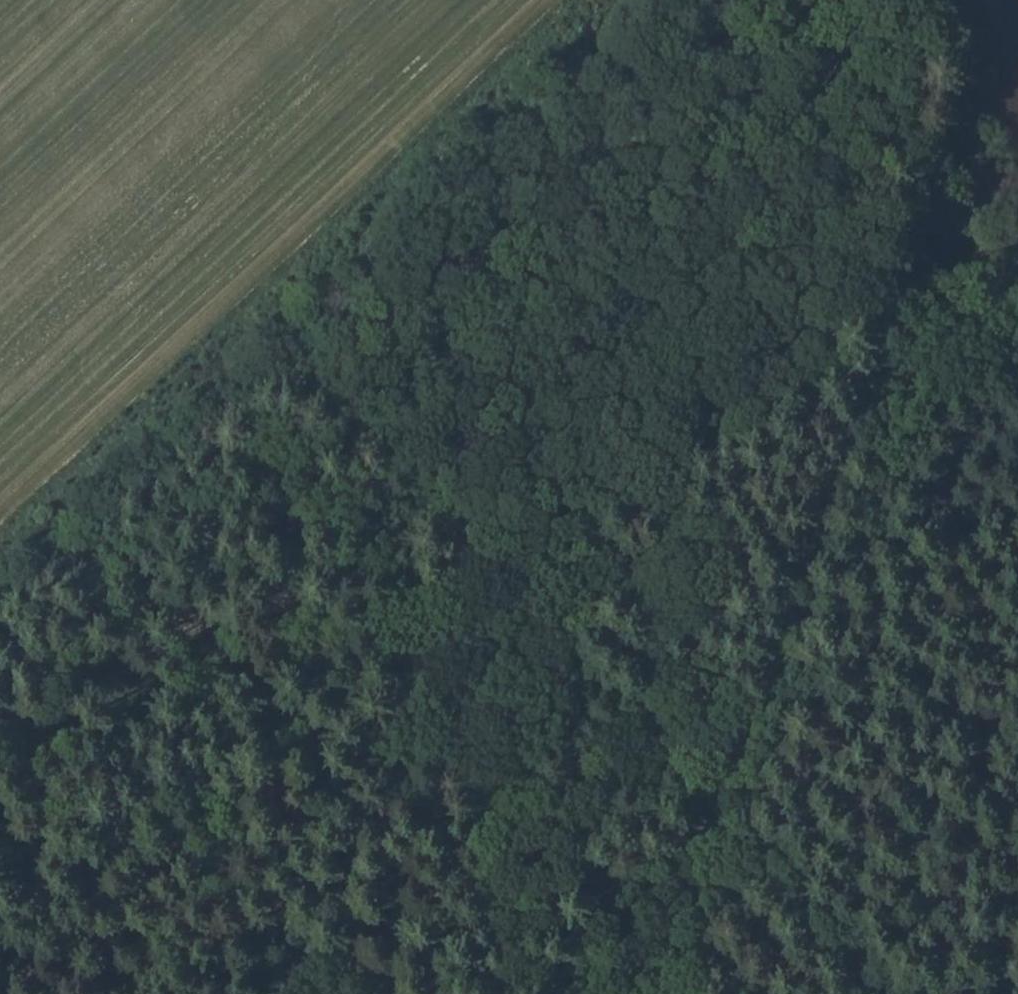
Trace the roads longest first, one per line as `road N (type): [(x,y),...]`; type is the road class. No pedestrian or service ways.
road 1 (track): [(0,522),(557,0)]

